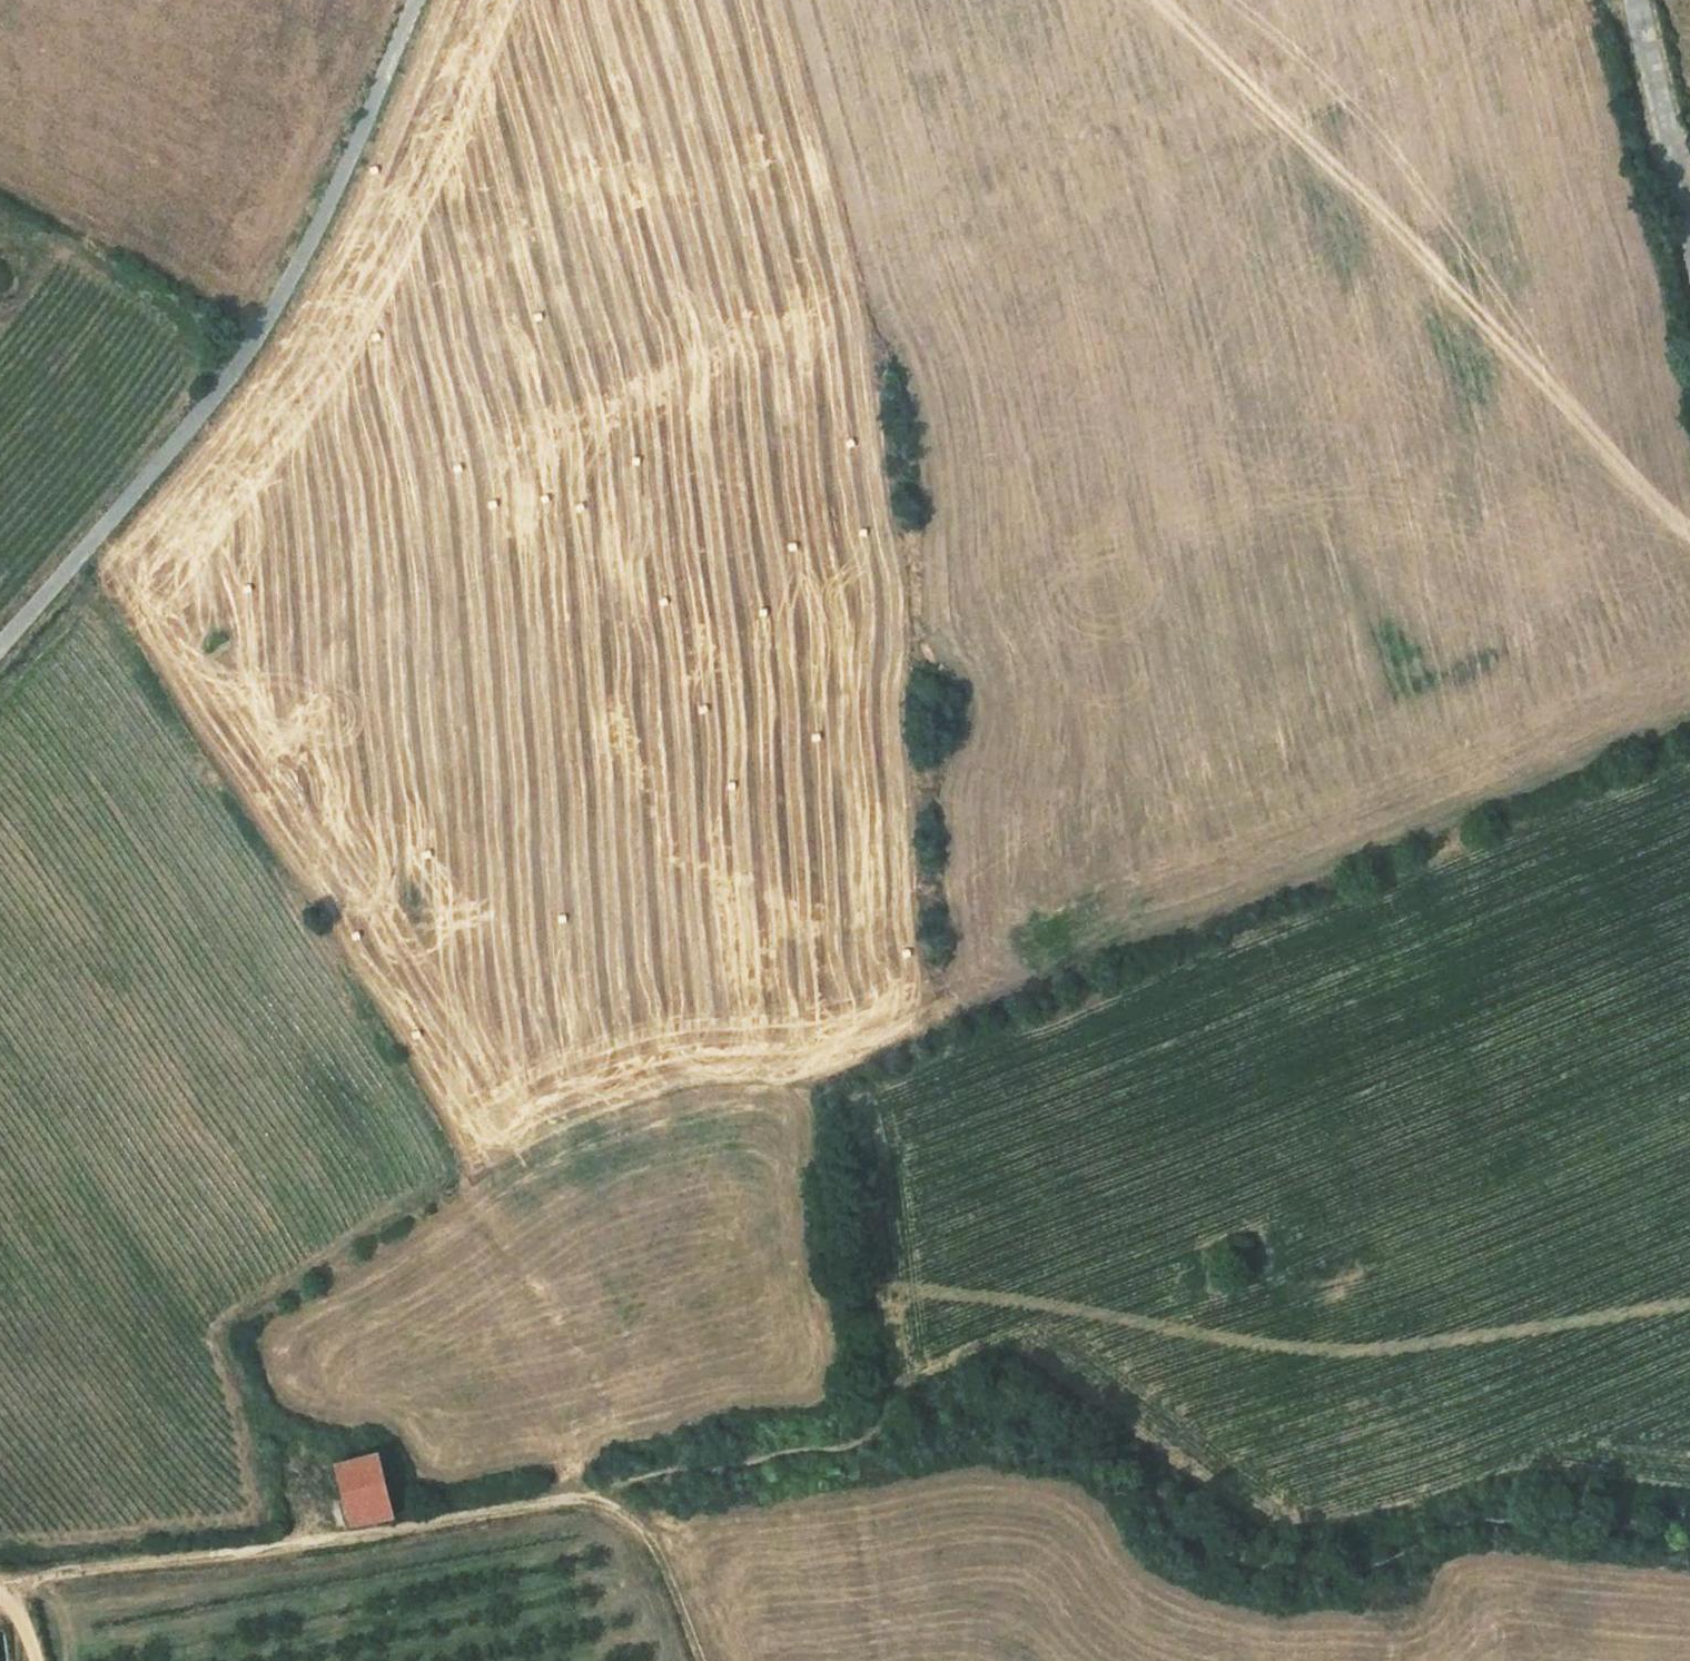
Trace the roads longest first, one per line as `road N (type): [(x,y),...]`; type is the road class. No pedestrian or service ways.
road 1 (track): [(699,1660),(645,1527),(587,1494),(287,1549),(0,1578)]
road 2 (track): [(0,641),(248,350),(314,235),(421,0)]
road 3 (unclassified): [(1689,245),(1628,0)]

